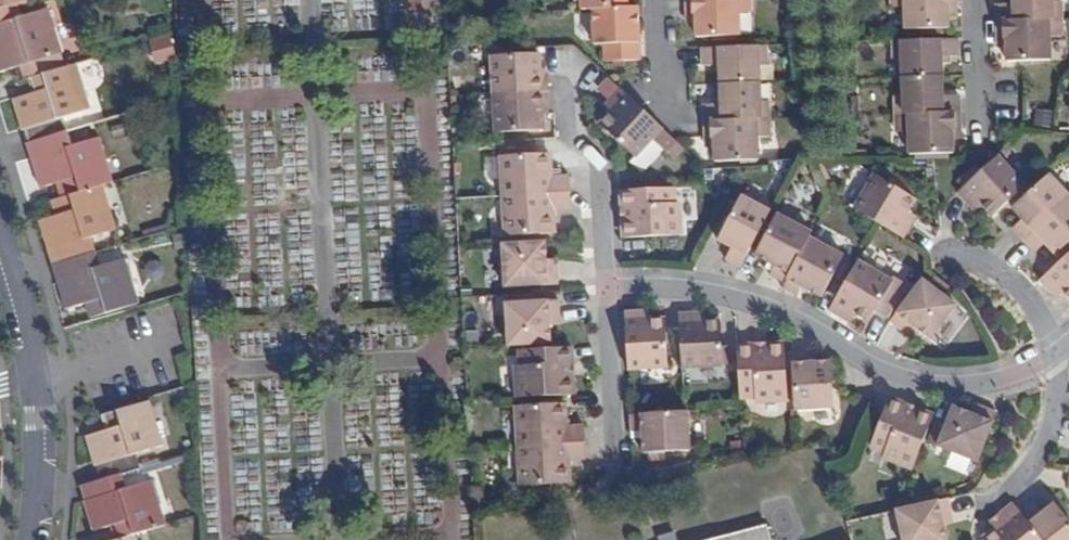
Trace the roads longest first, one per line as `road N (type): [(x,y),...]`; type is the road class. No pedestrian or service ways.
road 1 (residential): [(599,292),(699,294),(751,307),(891,380),(936,388),(992,385),(1055,356)]
road 2 (residential): [(599,292),(593,157),(566,129),(565,51)]
road 3 (residential): [(1055,356),(1054,419),(1040,451),(1022,480),(983,512)]
road 4 (residential): [(606,460),(599,292)]
road 5 (residential): [(938,250),(1007,280),(1032,308),(1055,356)]
road 6 (residential): [(39,377),(34,539)]
road 7 (residential): [(986,138),(983,0)]
road 8 (residential): [(0,246),(39,377)]

